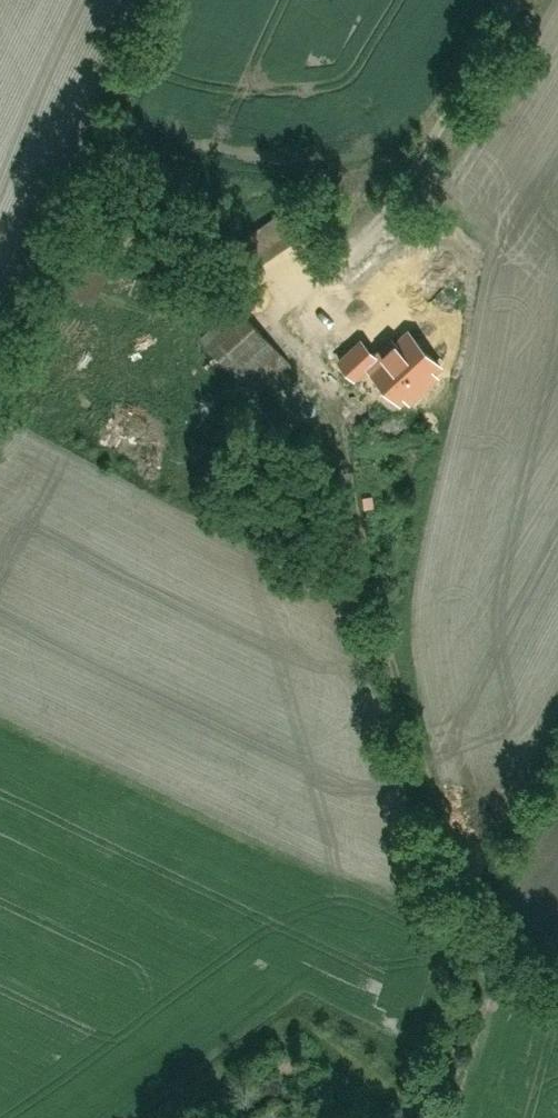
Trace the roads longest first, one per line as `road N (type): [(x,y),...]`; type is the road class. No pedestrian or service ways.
road 1 (track): [(518,0),(362,242)]

